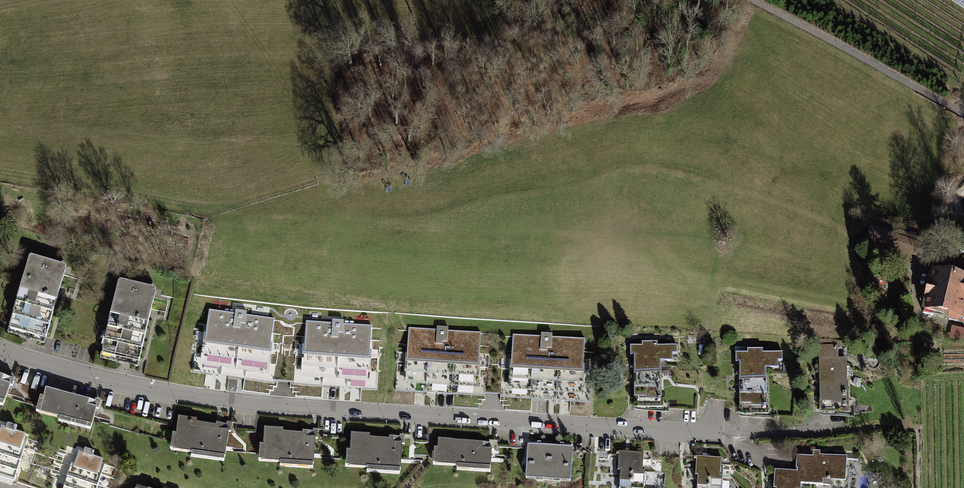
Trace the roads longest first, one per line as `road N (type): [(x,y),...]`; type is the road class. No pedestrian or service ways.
road 1 (residential): [(845,428),(595,426),(266,404),(116,382),(0,348)]

